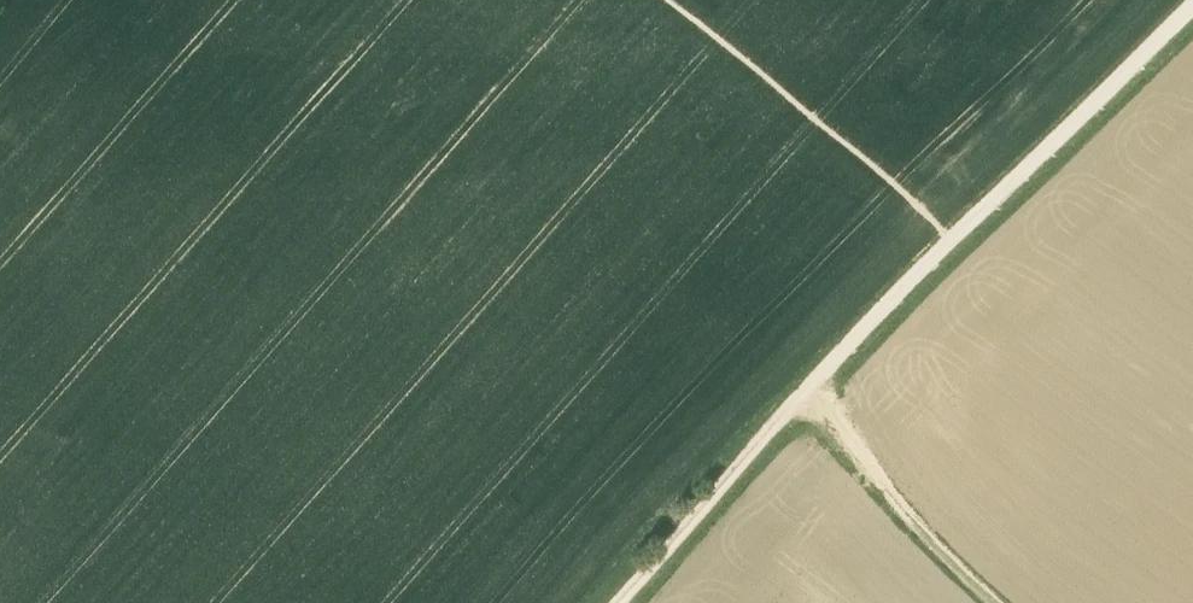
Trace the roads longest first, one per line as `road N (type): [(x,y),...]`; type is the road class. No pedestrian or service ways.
road 1 (track): [(623,602),(951,237),(1192,1)]
road 2 (track): [(807,391),(873,481),(992,602)]

